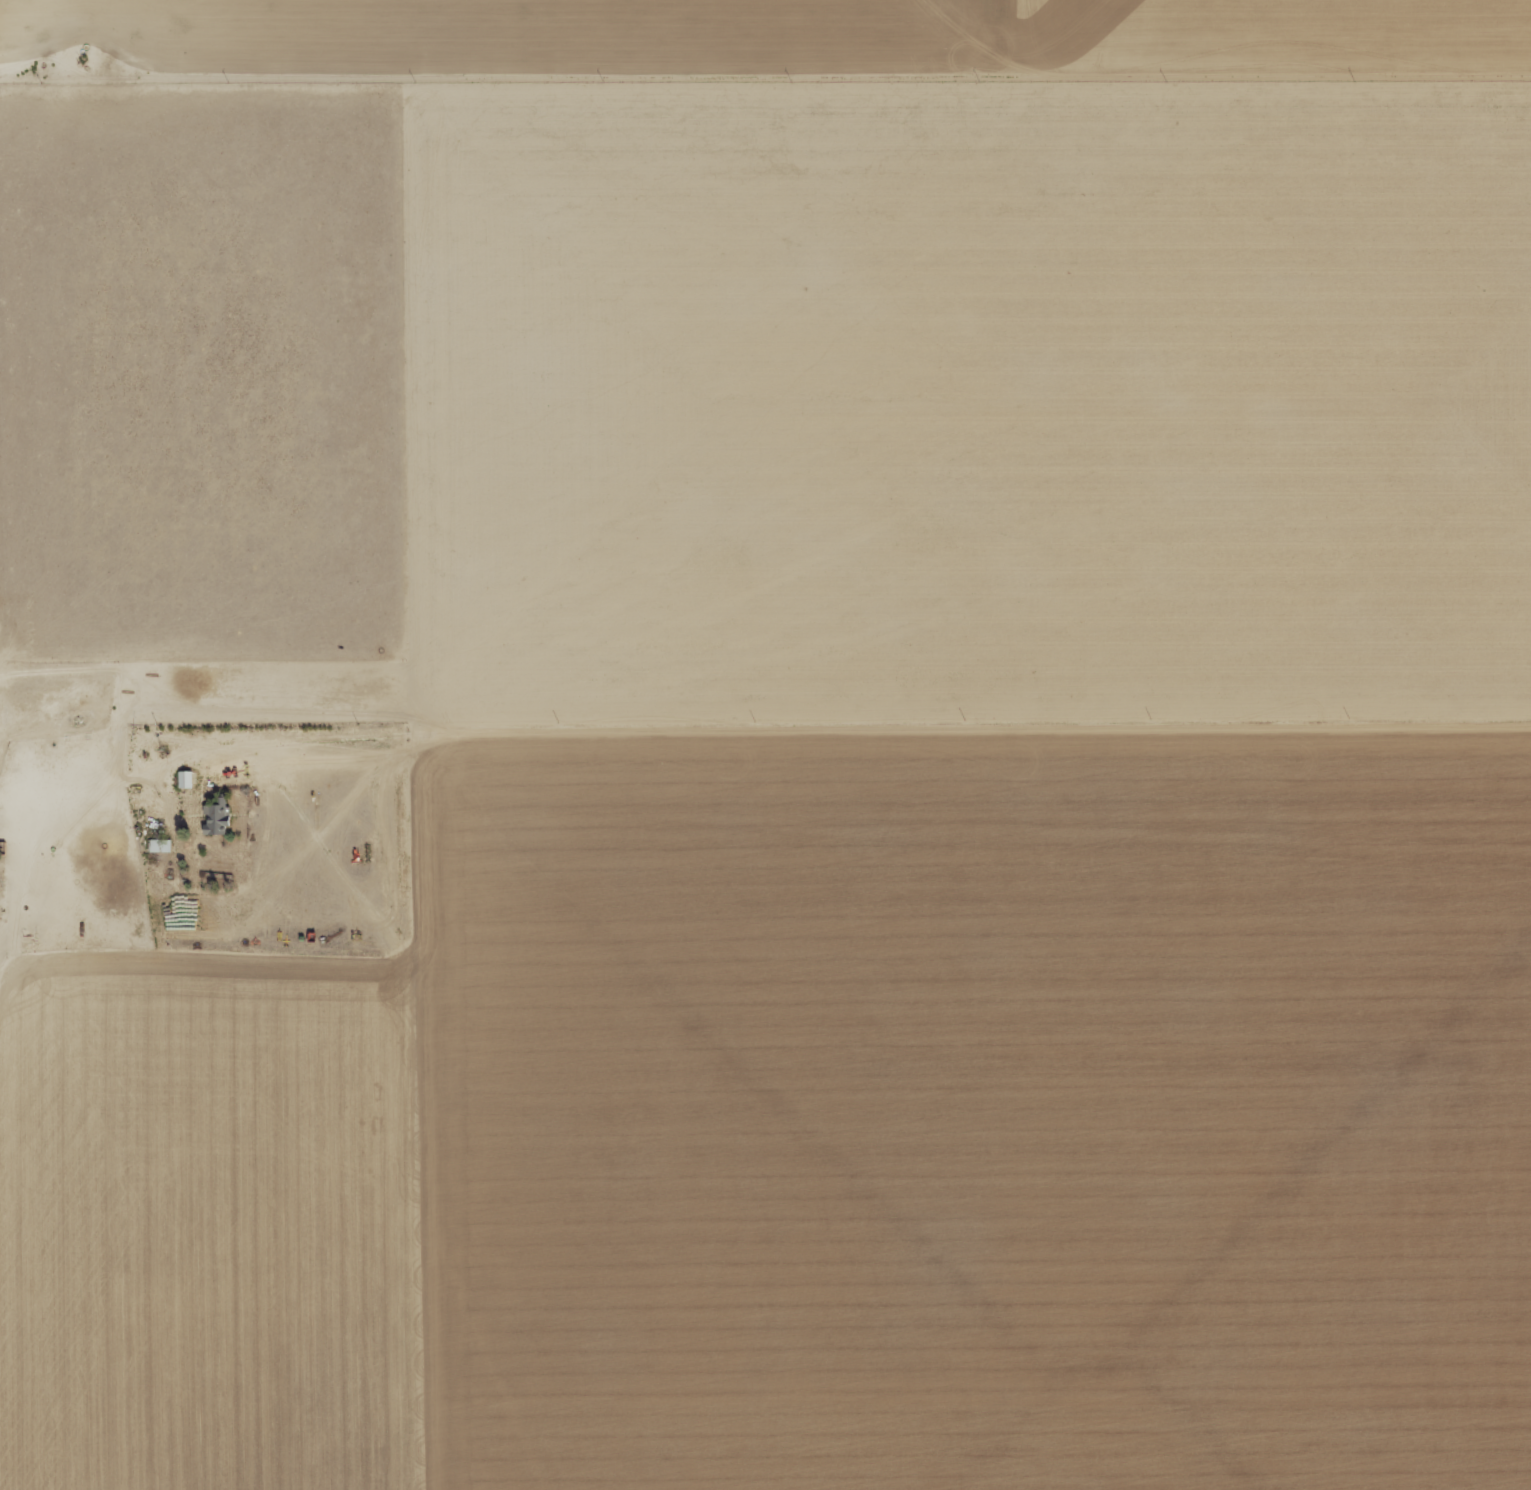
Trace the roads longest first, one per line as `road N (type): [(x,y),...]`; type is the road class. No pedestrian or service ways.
road 1 (residential): [(1530,85),(0,87)]
road 2 (residential): [(237,773),(318,742),(1530,731)]

